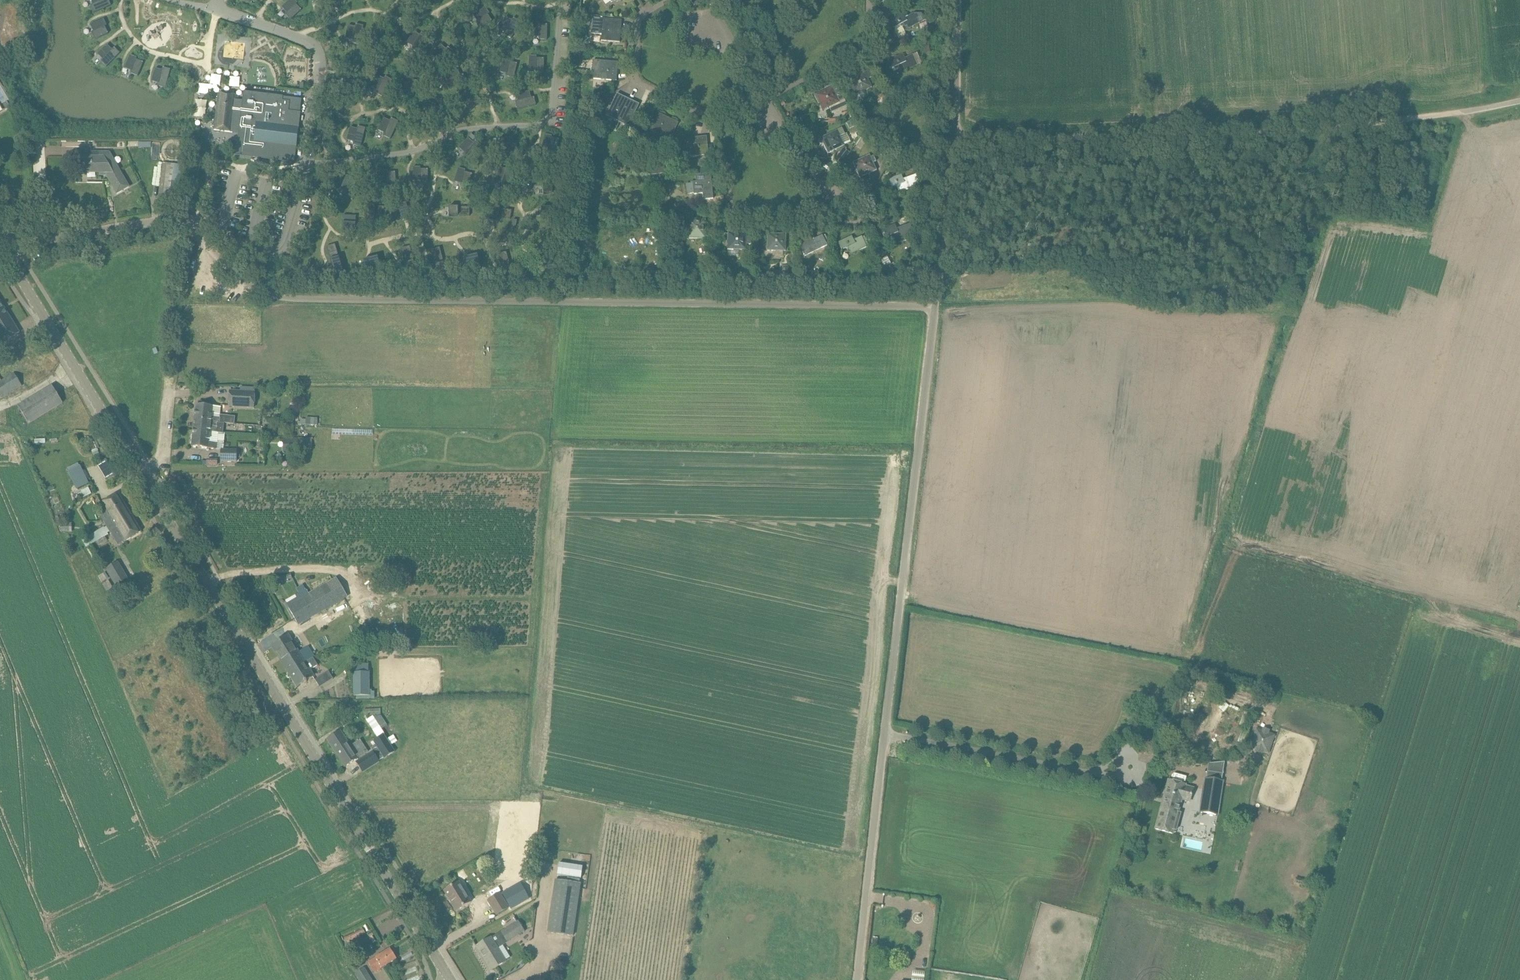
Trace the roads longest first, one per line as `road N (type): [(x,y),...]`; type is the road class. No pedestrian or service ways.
road 1 (unclassified): [(936,305),(274,296),(238,276),(184,223),(163,219),(3,249)]
road 2 (tertiary): [(450,979),(3,249)]
road 3 (unclassified): [(954,143),(1344,127),(1519,101)]
road 4 (unclassified): [(885,733),(936,305)]
road 5 (unclassified): [(1155,786),(885,733)]
road 6 (unclassified): [(857,979),(885,733)]
road 7 (unclassified): [(936,305),(954,143)]
road 8 (unclassified): [(954,143),(957,0)]

